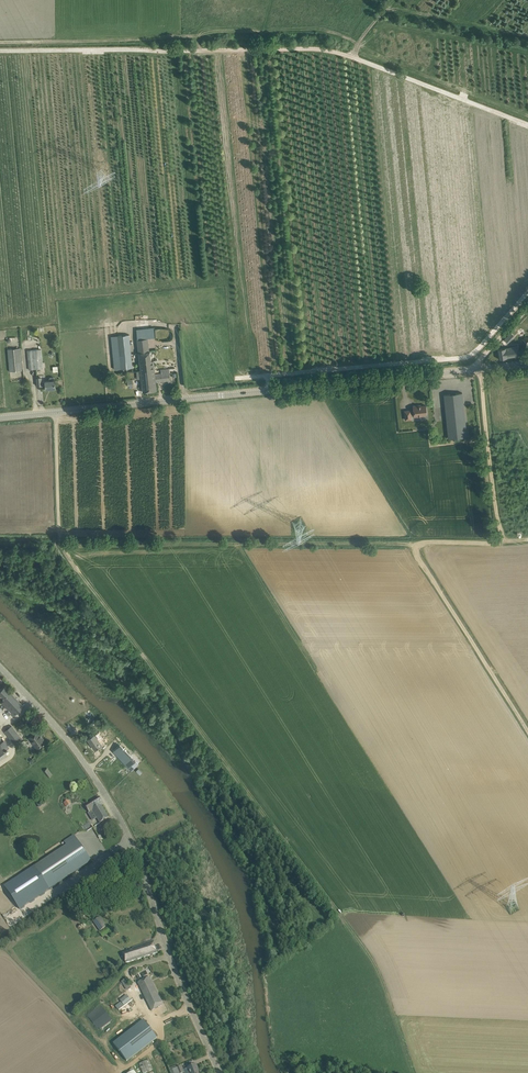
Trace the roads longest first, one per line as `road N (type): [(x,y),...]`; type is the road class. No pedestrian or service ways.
road 1 (track): [(414,1072),(372,956),(59,543)]
road 2 (track): [(527,116),(323,34),(0,41)]
road 3 (unclassified): [(219,1072),(129,839),(51,721),(0,667)]
road 4 (unclassified): [(56,412),(480,367)]
road 5 (track): [(413,545),(59,543)]
road 6 (track): [(413,545),(527,730)]
road 7 (track): [(336,701),(239,544)]
road 8 (unclassified): [(499,520),(480,367)]
road 9 (unclassified): [(59,543),(56,412)]

